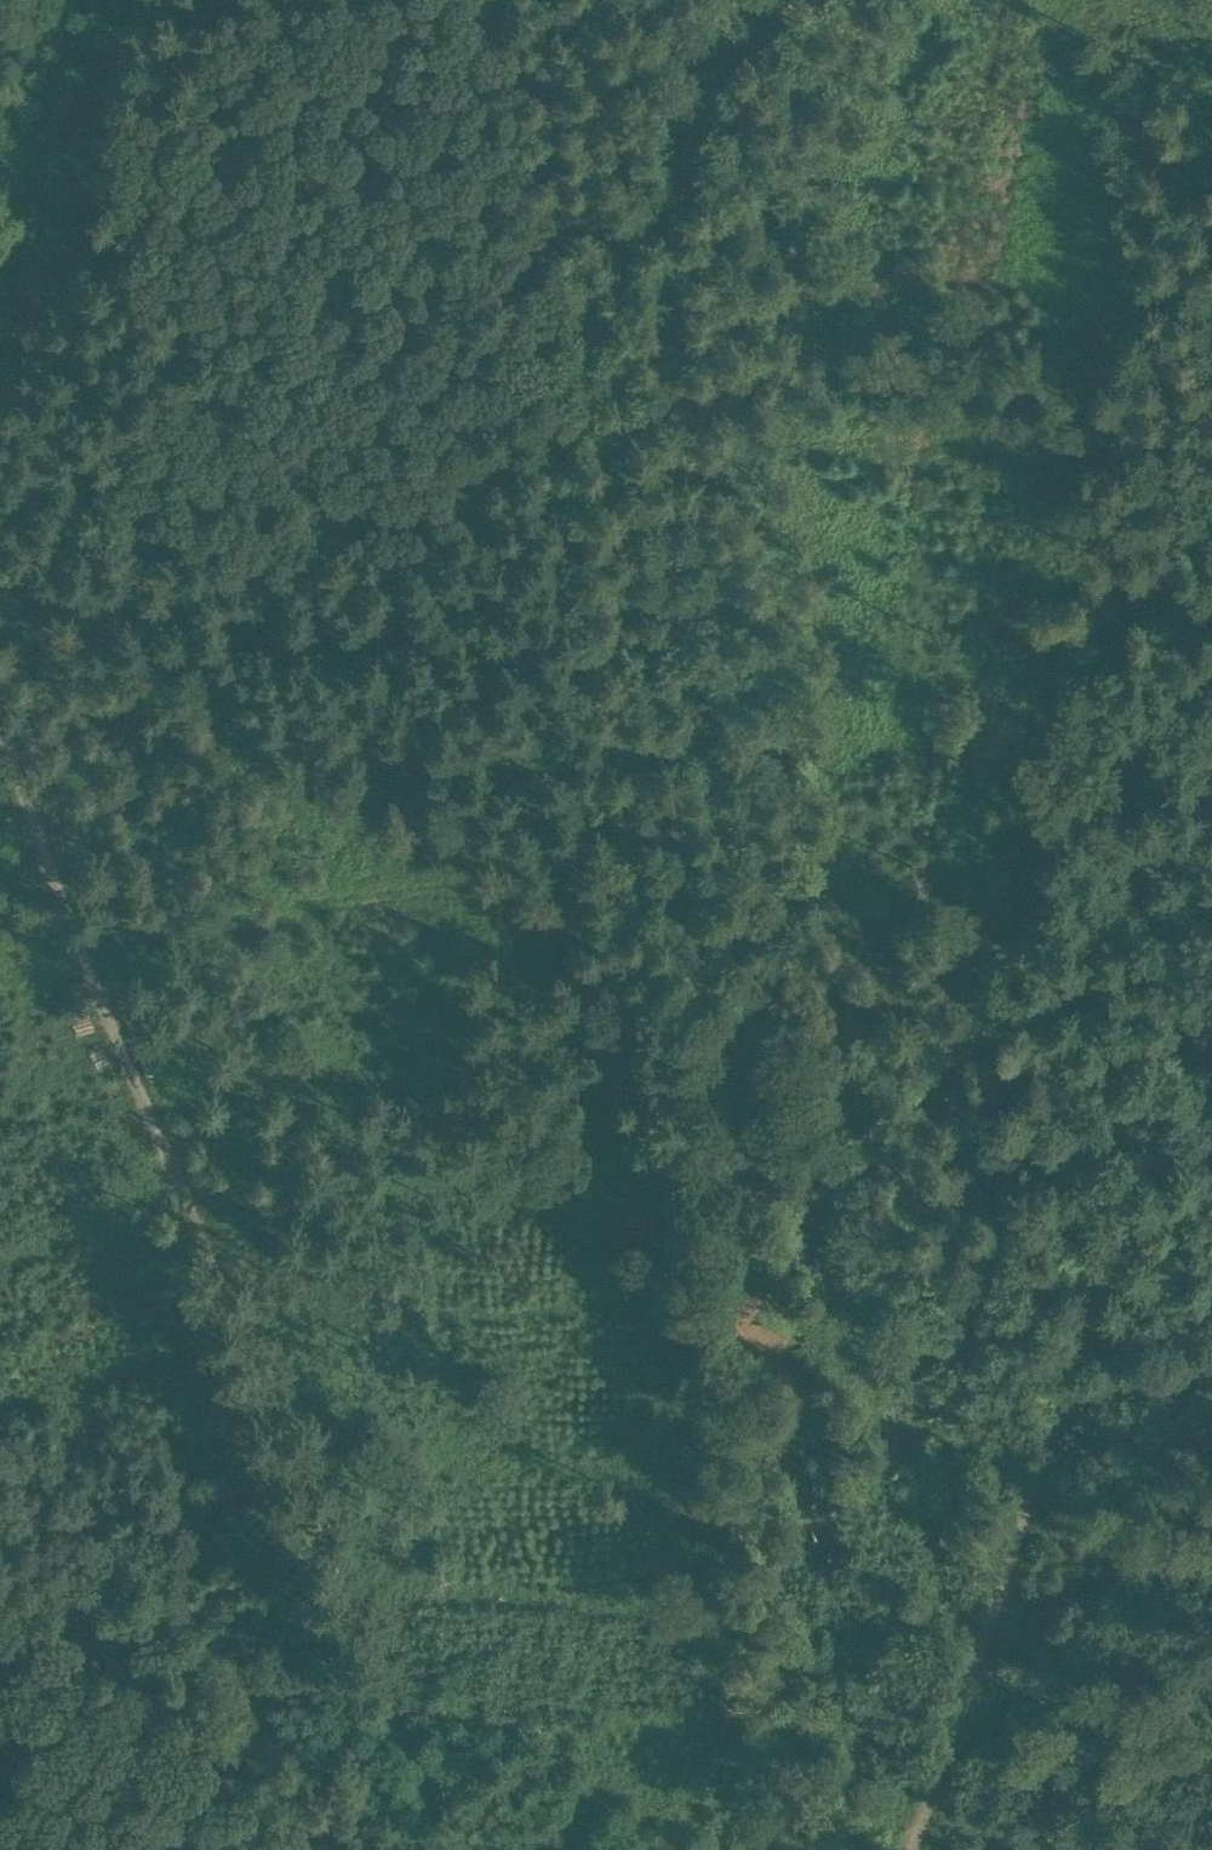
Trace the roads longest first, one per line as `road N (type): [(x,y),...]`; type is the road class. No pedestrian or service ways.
road 1 (track): [(433,1849),(120,1077),(0,676)]
road 2 (track): [(778,1012),(700,456),(671,111),(685,0)]
road 3 (track): [(0,584),(28,611),(456,865),(649,992),(724,1013),(778,1012)]
road 4 (track): [(1211,1015),(1018,1484),(894,1849)]
road 5 (track): [(878,1849),(839,1572),(778,1012)]
road 6 (track): [(337,1849),(0,1608)]
road 7 (track): [(63,0),(0,196)]

